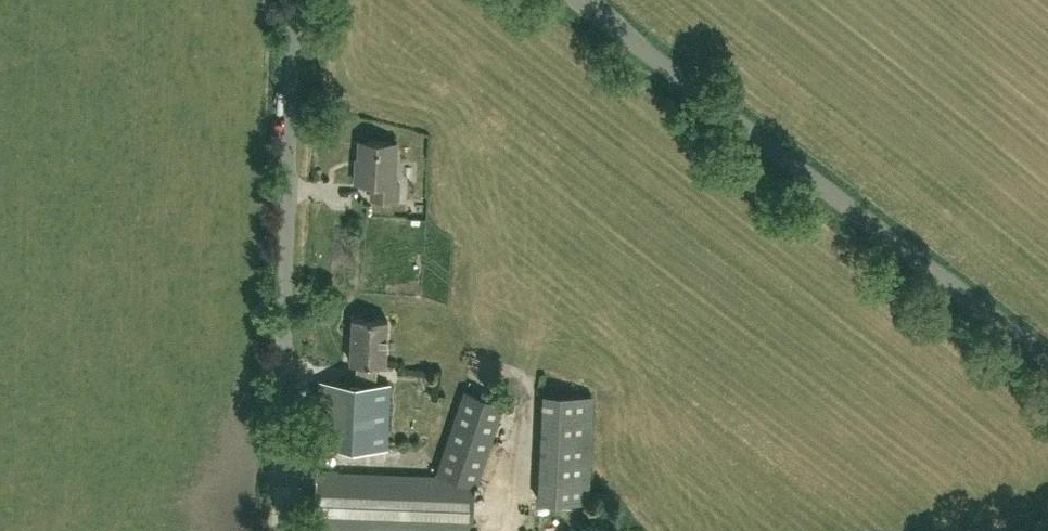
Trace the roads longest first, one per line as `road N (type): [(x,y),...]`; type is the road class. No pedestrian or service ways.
road 1 (unclassified): [(1047,357),(580,0)]

